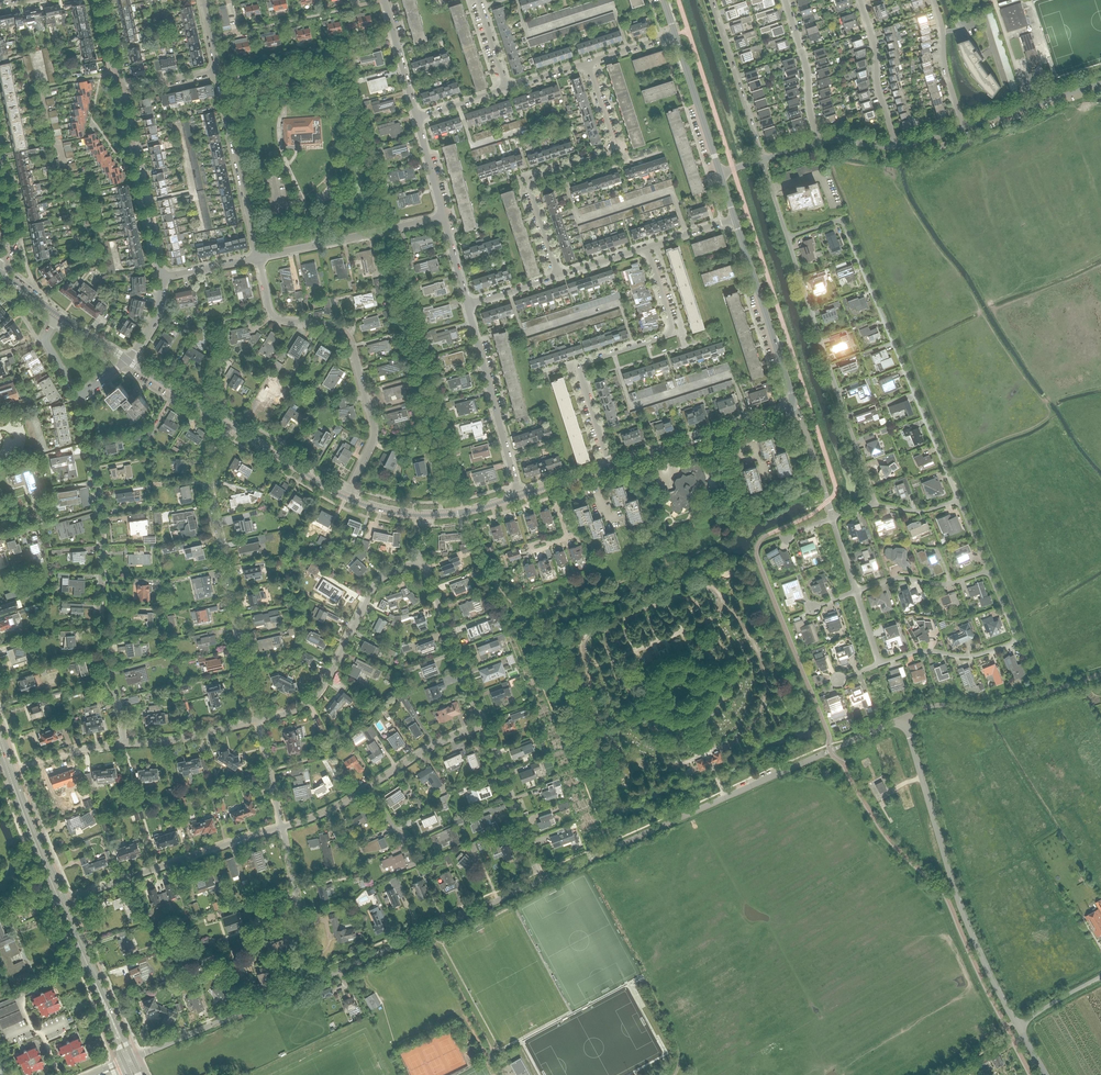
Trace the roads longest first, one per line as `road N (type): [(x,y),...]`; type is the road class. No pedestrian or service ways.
road 1 (unclassified): [(316,982),(904,718)]
road 2 (residential): [(787,239),(842,219),(958,501)]
road 3 (residential): [(127,745),(100,612),(98,493),(75,395)]
road 4 (unclassified): [(1019,1027),(963,913),(904,718)]
road 5 (residential): [(346,498),(374,435),(352,344),(337,326),(275,318),(259,258)]
road 6 (residential): [(258,721),(210,475),(233,427)]
road 7 (residential): [(610,468),(581,366),(670,330),(646,248)]
road 8 (residential): [(876,505),(787,239)]
road 9 (residential): [(559,276),(531,189),(539,176),(613,148),(587,65)]
road 10 (residential): [(258,721),(308,705),(377,585),(423,563)]
road 11 (residential): [(61,901),(283,827)]
road 12 (residential): [(988,571),(1018,642),(974,657),(923,652),(881,665)]
road 13 (unclassified): [(904,718),(931,706),(997,710),(1100,675)]
road 14 (unclassified): [(129,1062),(316,982)]
road 15 (residential): [(520,497),(468,306)]
road 16 (tertiary): [(792,407),(735,219)]
road 17 (tertiary): [(610,468),(792,407)]
road 18 (residential): [(259,258),(218,73)]
road 19 (residential): [(259,258),(444,218)]
road 20 (residential): [(162,277),(122,94)]
road 21 (tertiary): [(346,498),(423,516),(520,497)]
road 22 (secondary): [(129,1062),(61,901)]
road 23 (residential): [(483,725),(423,563)]
road 24 (residential): [(762,160),(711,0)]
road 25 (residential): [(316,982),(283,827)]
road 26 (residential): [(893,148),(860,0)]
road 27 (residential): [(819,142),(785,0)]
road 28 (tertiary): [(720,173),(675,35)]
road 29 (residential): [(1100,84),(963,128)]
road 30 (residential): [(857,592),(901,579),(946,585),(988,571)]
road 31 (tertiary): [(233,427),(346,498)]
road 32 (residential): [(127,745),(258,721)]
road 33 (secondary): [(61,901),(12,778)]
road 34 (residential): [(963,128),(934,0)]
road 35 (residential): [(368,788),(483,725)]
road 36 (tertiary): [(126,360),(233,427)]
road 37 (residential): [(527,840),(483,725)]
road 38 (residential): [(0,149),(15,234),(0,266)]
road 39 (residential): [(417,118),(386,1)]

